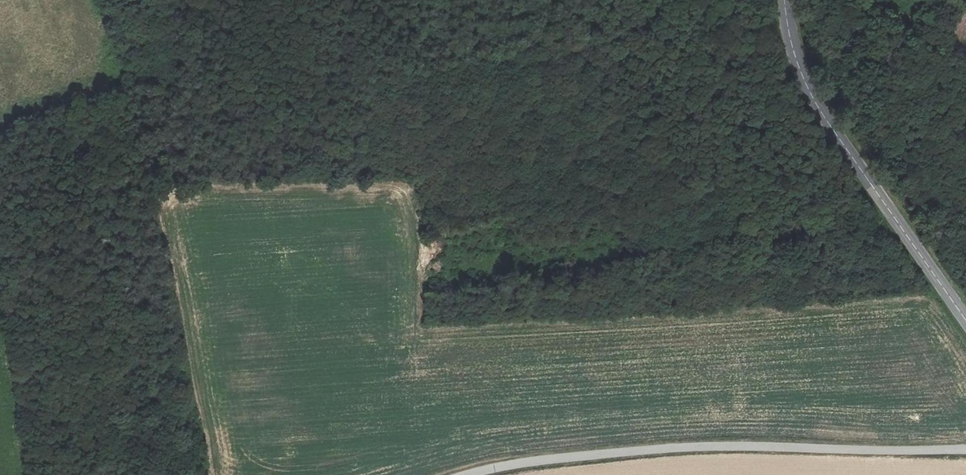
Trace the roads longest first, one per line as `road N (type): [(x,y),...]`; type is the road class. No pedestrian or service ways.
road 1 (unclassified): [(965,449),(677,448),(467,474)]
road 2 (tertiary): [(965,321),(821,111),(799,70),(786,0)]

